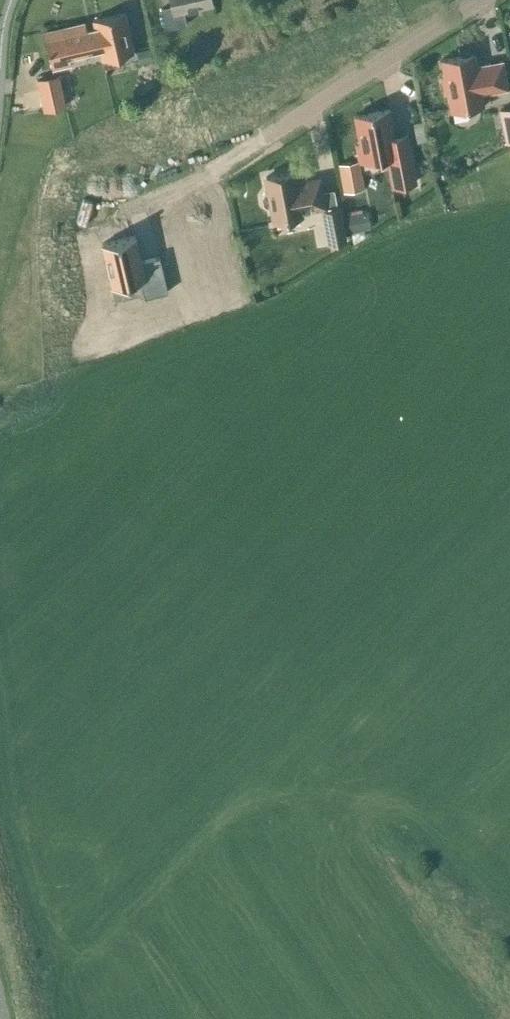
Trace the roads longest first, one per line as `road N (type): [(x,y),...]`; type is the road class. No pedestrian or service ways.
road 1 (residential): [(264,139),(480,0)]

